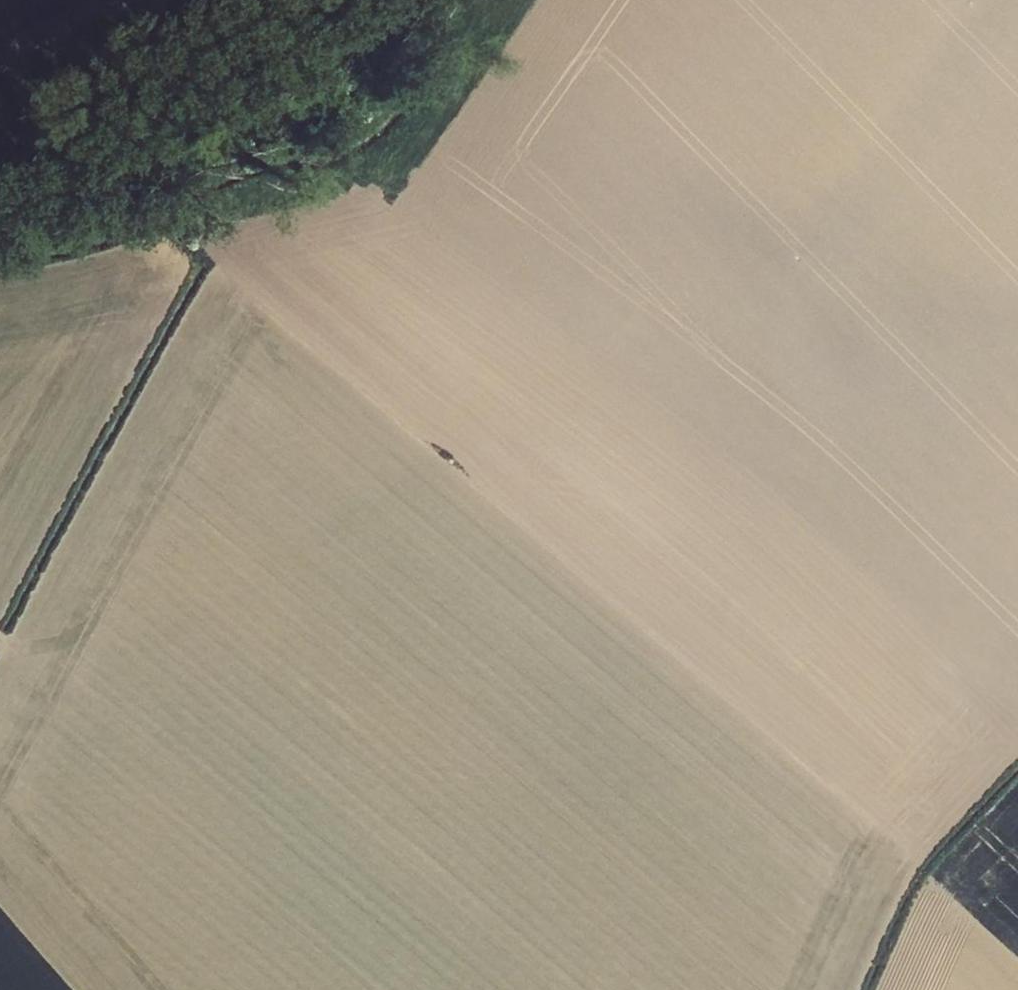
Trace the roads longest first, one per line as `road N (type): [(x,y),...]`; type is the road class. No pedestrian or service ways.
road 1 (track): [(1017,777),(923,874),(869,989)]

